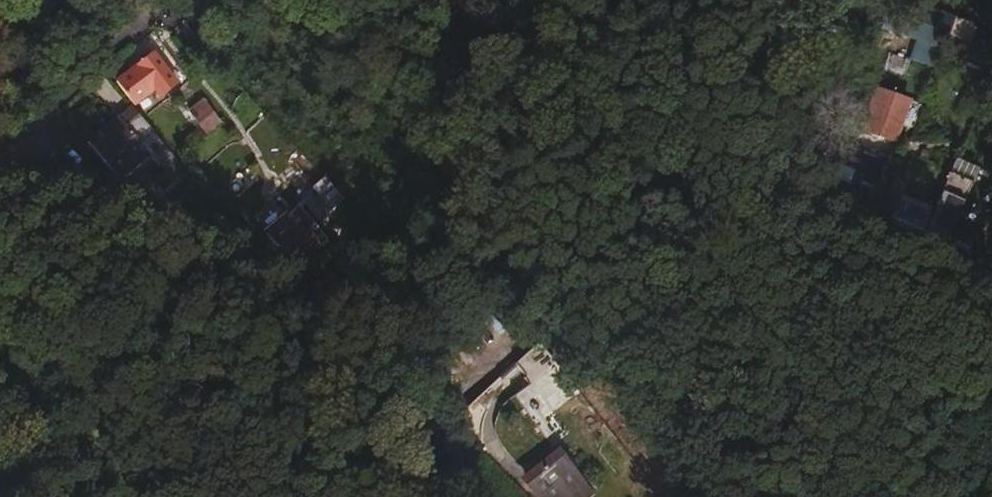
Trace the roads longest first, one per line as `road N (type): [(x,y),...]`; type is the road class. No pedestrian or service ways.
road 1 (unclassified): [(138,22),(0,151)]

